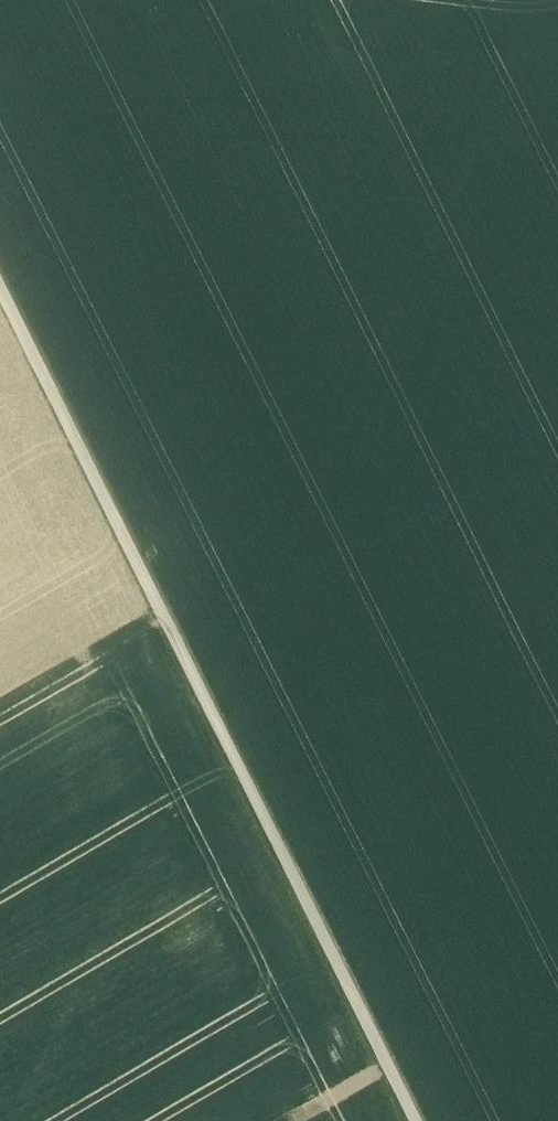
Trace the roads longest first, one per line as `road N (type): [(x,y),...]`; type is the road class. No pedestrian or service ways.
road 1 (track): [(0,269),(424,1120)]

